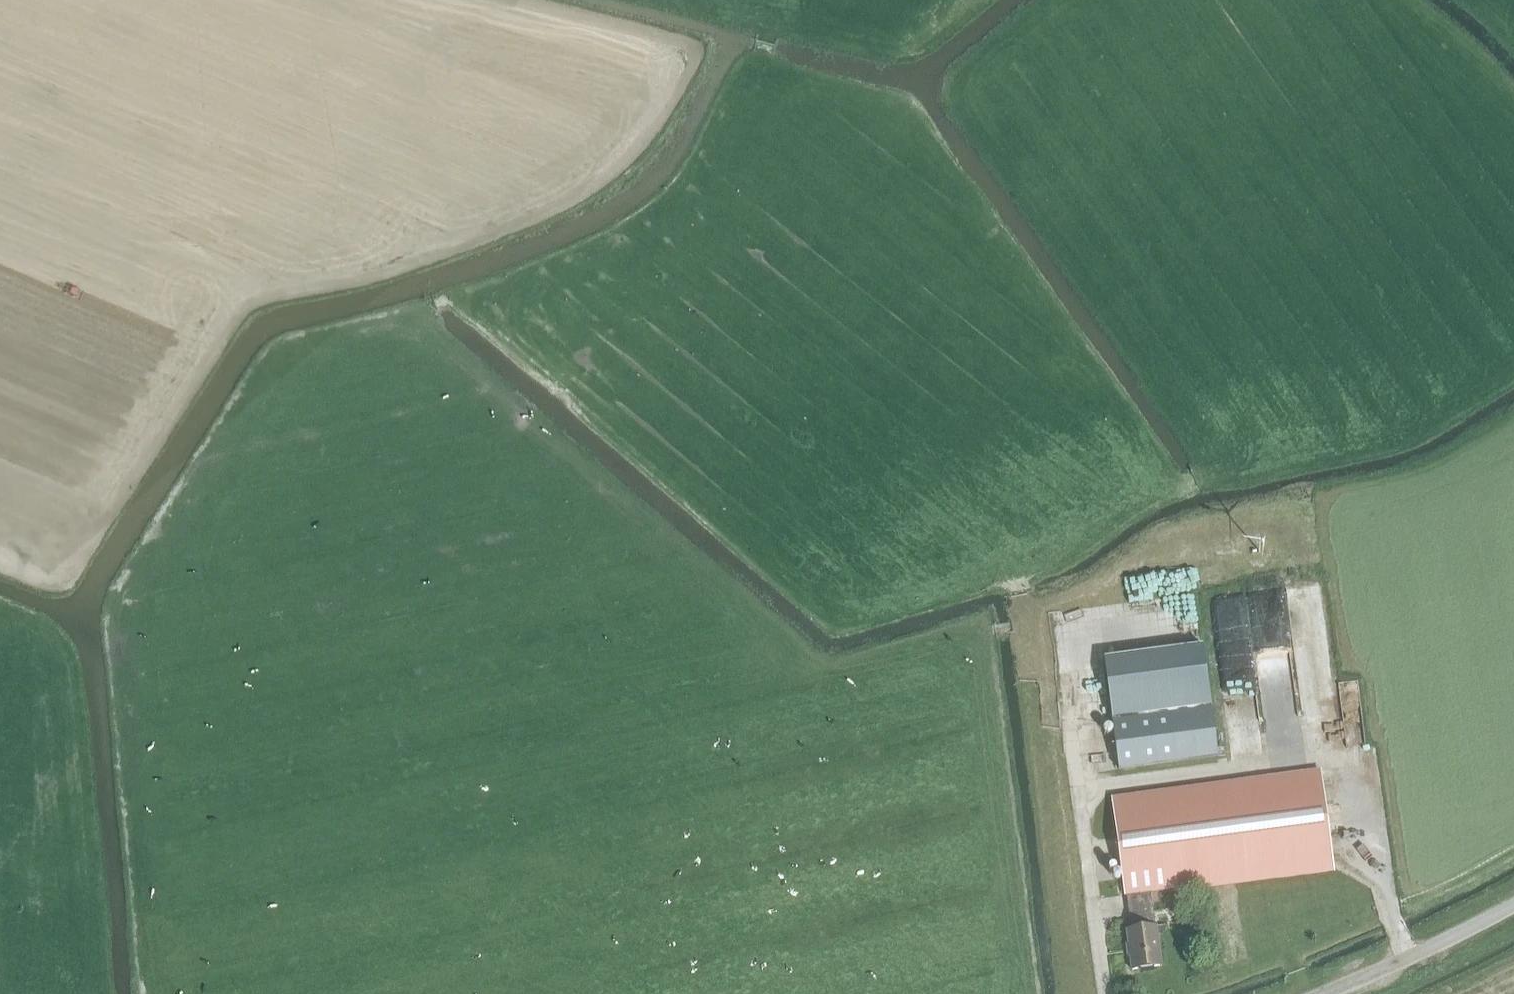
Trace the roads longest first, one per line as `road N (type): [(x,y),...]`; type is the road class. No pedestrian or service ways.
road 1 (unclassified): [(1339,993),(1513,909)]

